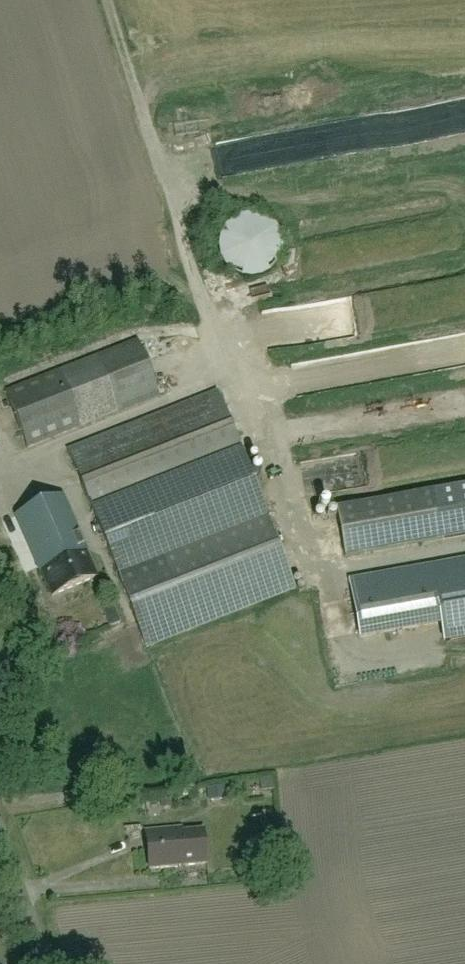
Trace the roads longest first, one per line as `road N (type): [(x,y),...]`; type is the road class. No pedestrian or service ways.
road 1 (unclassified): [(48,963),(0,830)]

